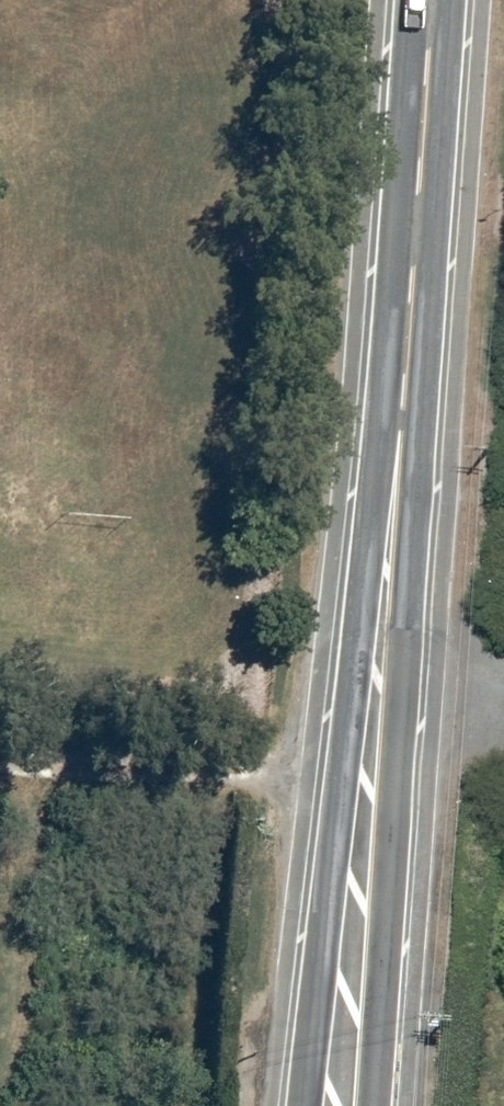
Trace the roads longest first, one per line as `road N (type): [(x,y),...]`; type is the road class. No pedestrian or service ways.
road 1 (secondary): [(306,1105),(362,551),(402,433)]
road 2 (secondary): [(402,433),(406,562),(370,1105)]
road 3 (secondary): [(402,433),(433,0)]

